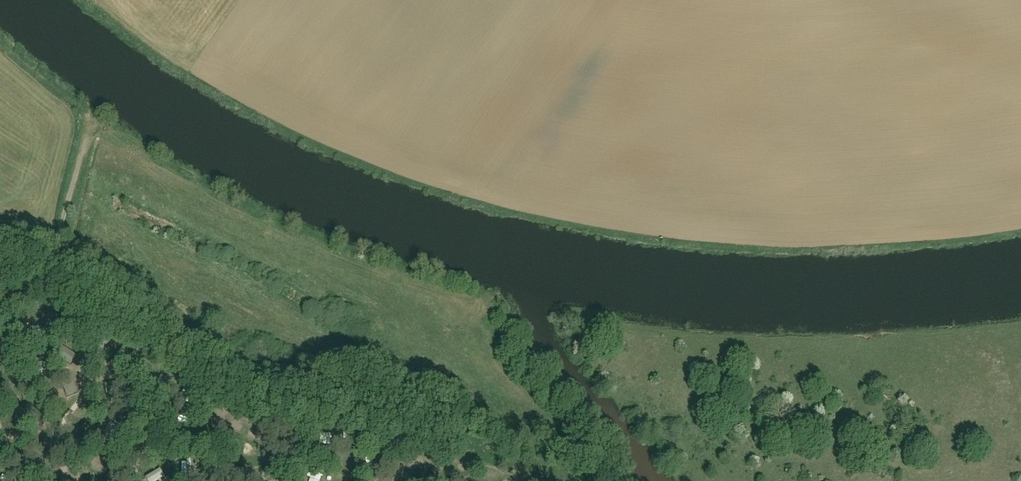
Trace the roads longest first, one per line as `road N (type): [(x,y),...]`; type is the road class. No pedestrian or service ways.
road 1 (track): [(84,147),(100,137),(190,194),(289,241),(451,296)]

